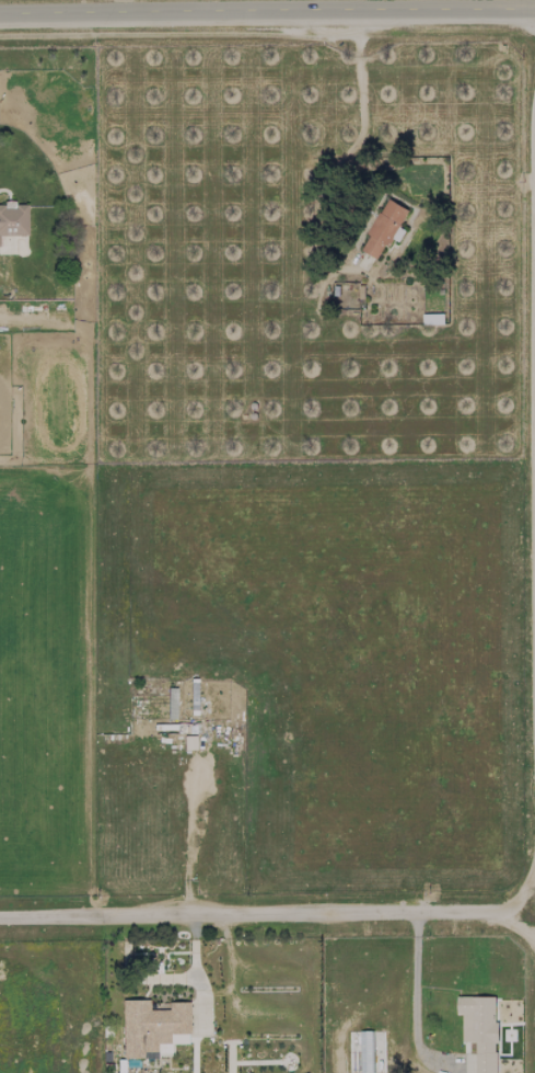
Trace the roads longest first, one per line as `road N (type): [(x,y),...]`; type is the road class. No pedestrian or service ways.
road 1 (residential): [(0,15),(534,8)]
road 2 (residential): [(534,912),(0,919)]

